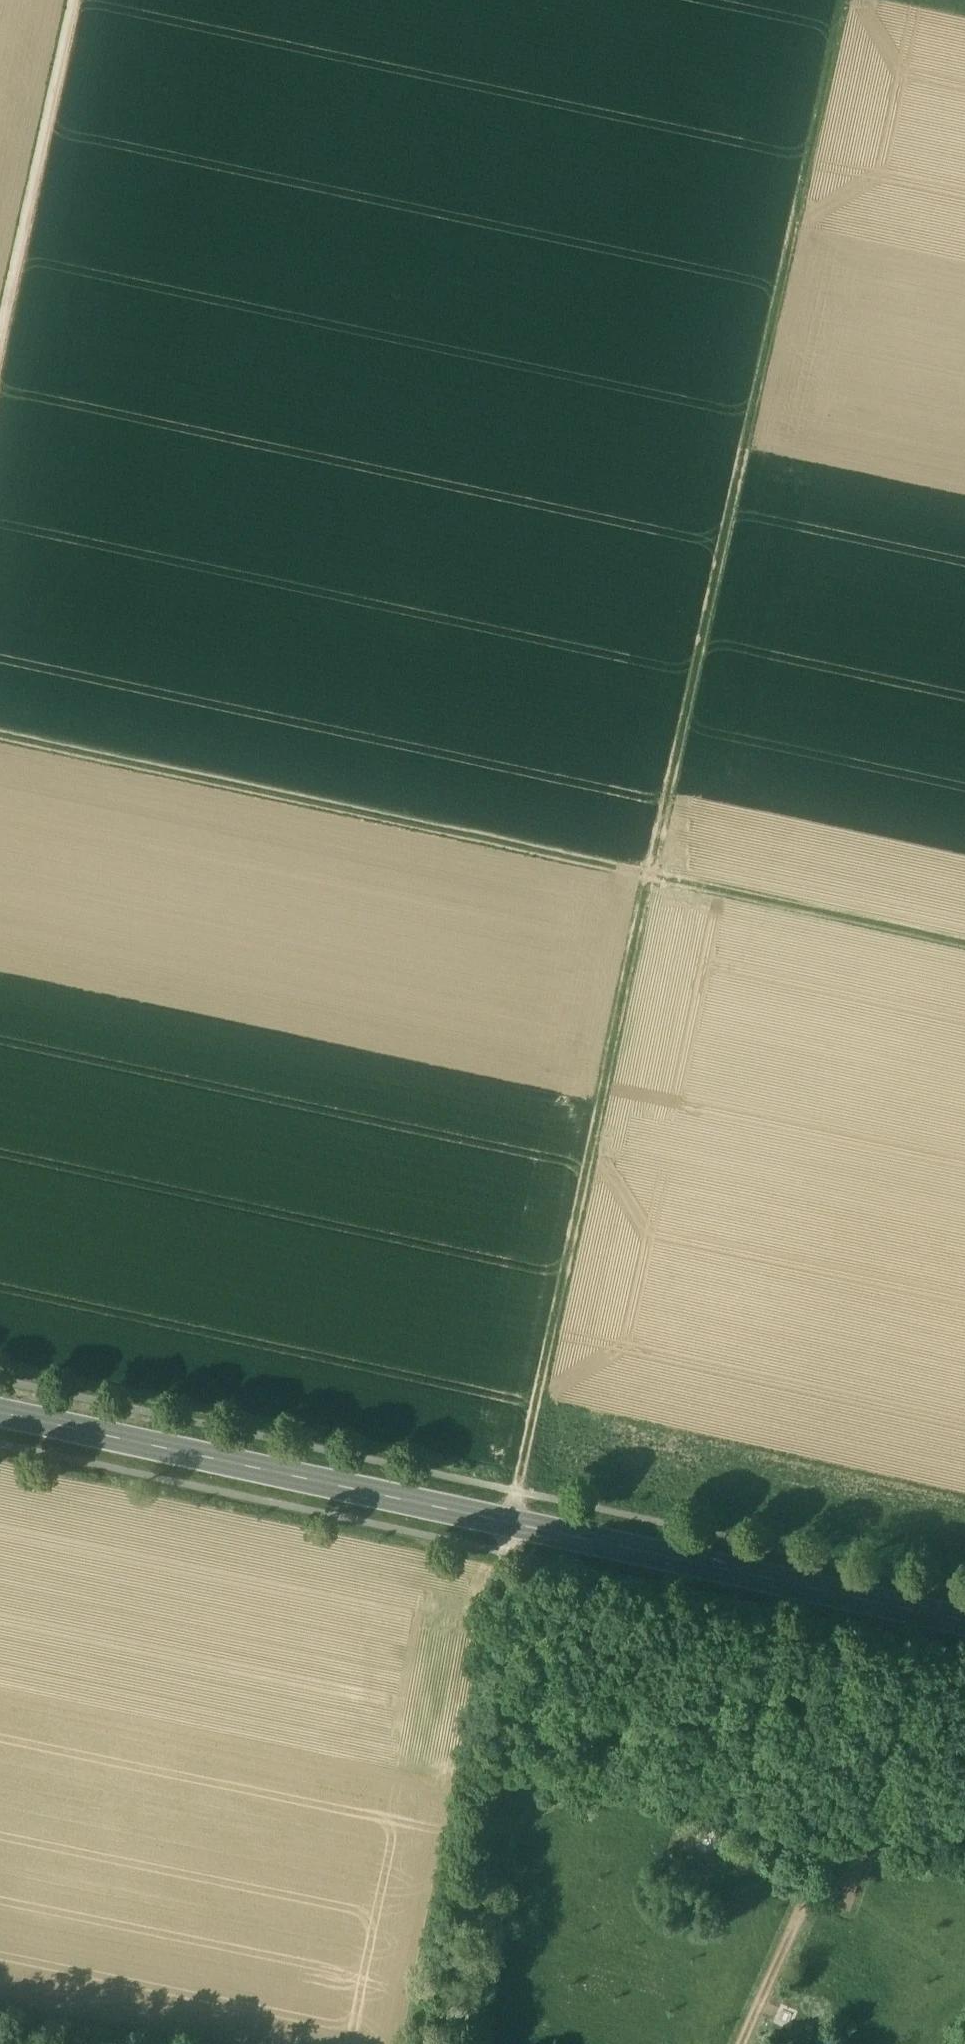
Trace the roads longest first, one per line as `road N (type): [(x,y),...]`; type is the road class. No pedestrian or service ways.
road 1 (track): [(843,0),(505,1553),(415,2043)]
road 2 (secondary): [(0,1411),(964,1620)]
road 3 (track): [(964,942),(0,736)]
road 4 (track): [(0,346),(75,0)]

